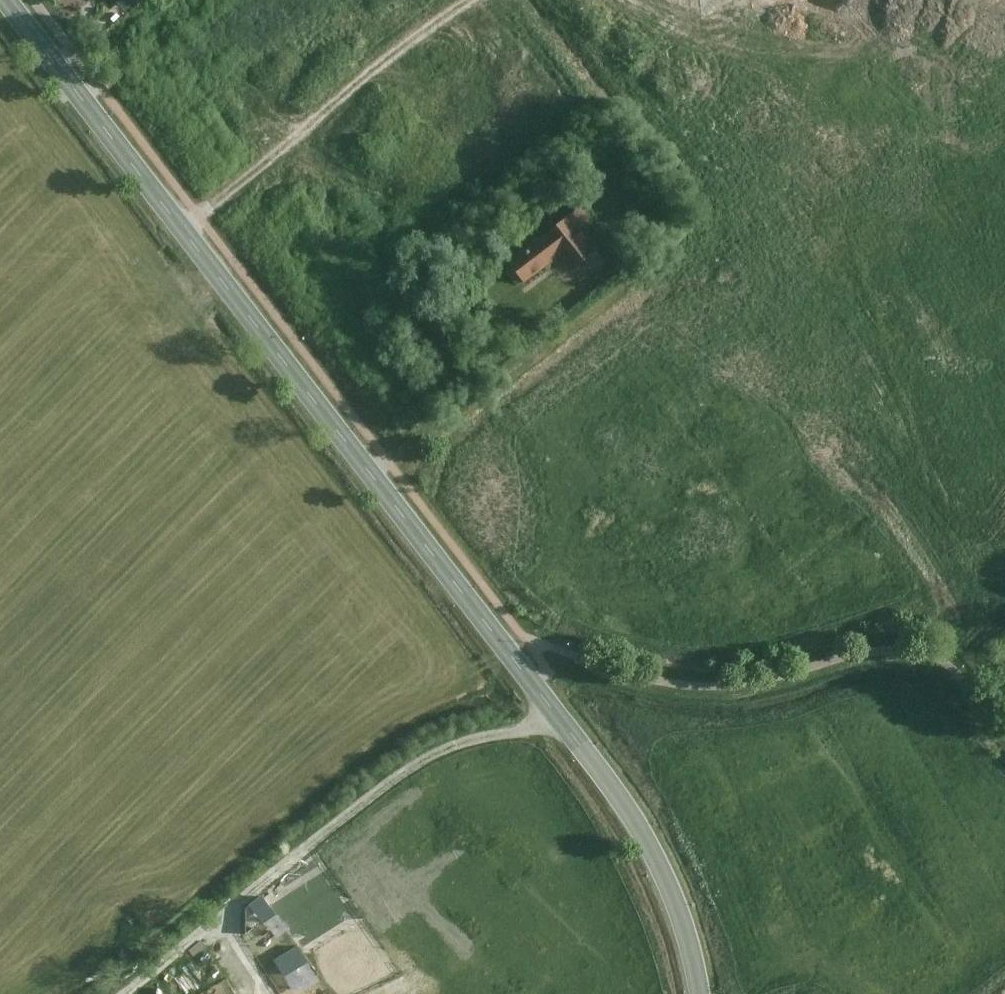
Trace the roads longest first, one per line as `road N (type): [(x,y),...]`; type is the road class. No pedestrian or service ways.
road 1 (tertiary): [(703,993),(676,892),(640,825),(8,0)]
road 2 (track): [(132,993),(377,795),(462,740),(539,729),(558,715)]

